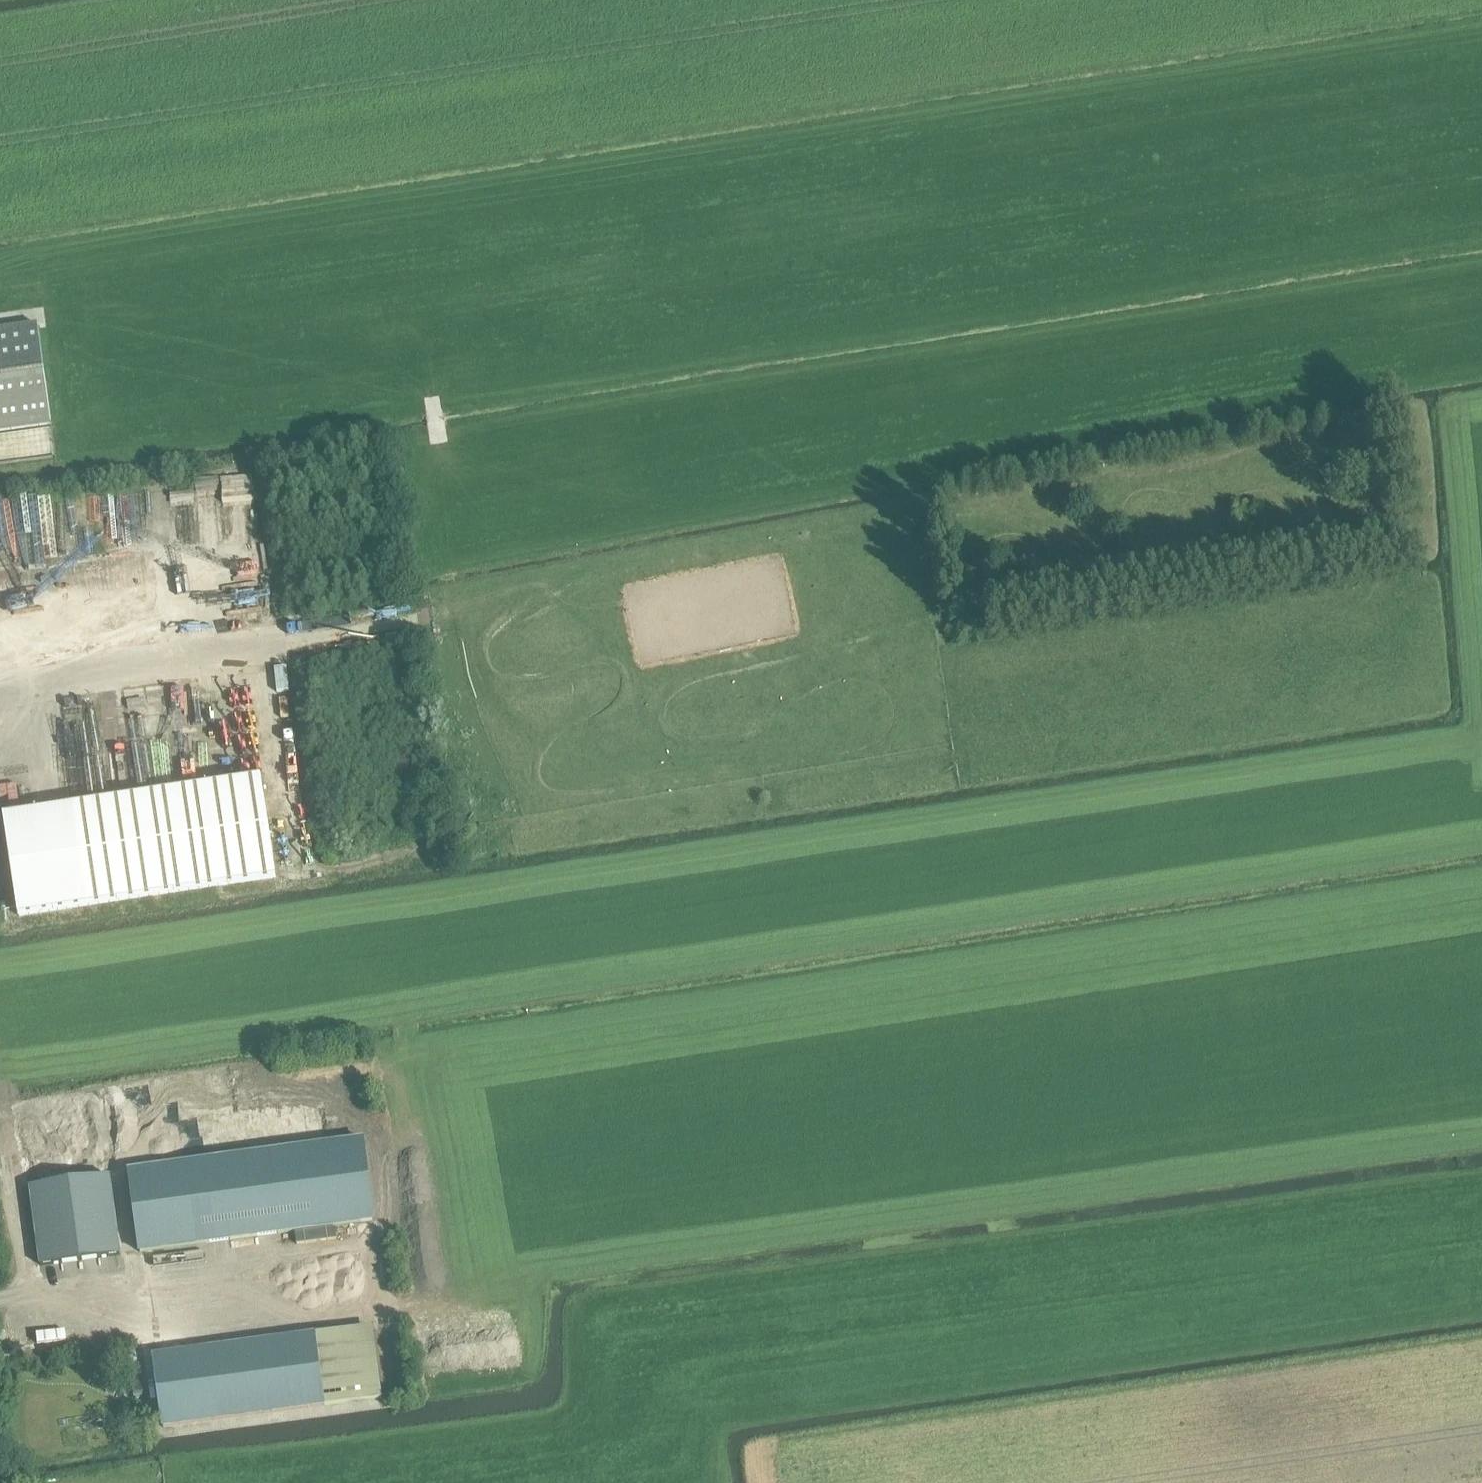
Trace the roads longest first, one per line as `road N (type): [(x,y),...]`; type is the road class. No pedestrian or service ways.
road 1 (track): [(490,643),(496,669),(520,680),(610,666),(618,686),(608,703),(549,742),(540,772),(550,789),(644,788),(885,735),(894,706),(868,681),(847,679),(722,736),(679,733),(667,707),(672,692),(694,680),(909,627),(923,618),(922,584),(909,526),(880,518),(635,564),(565,589),(503,626)]
road 2 (track): [(284,637),(457,610),(503,626)]

